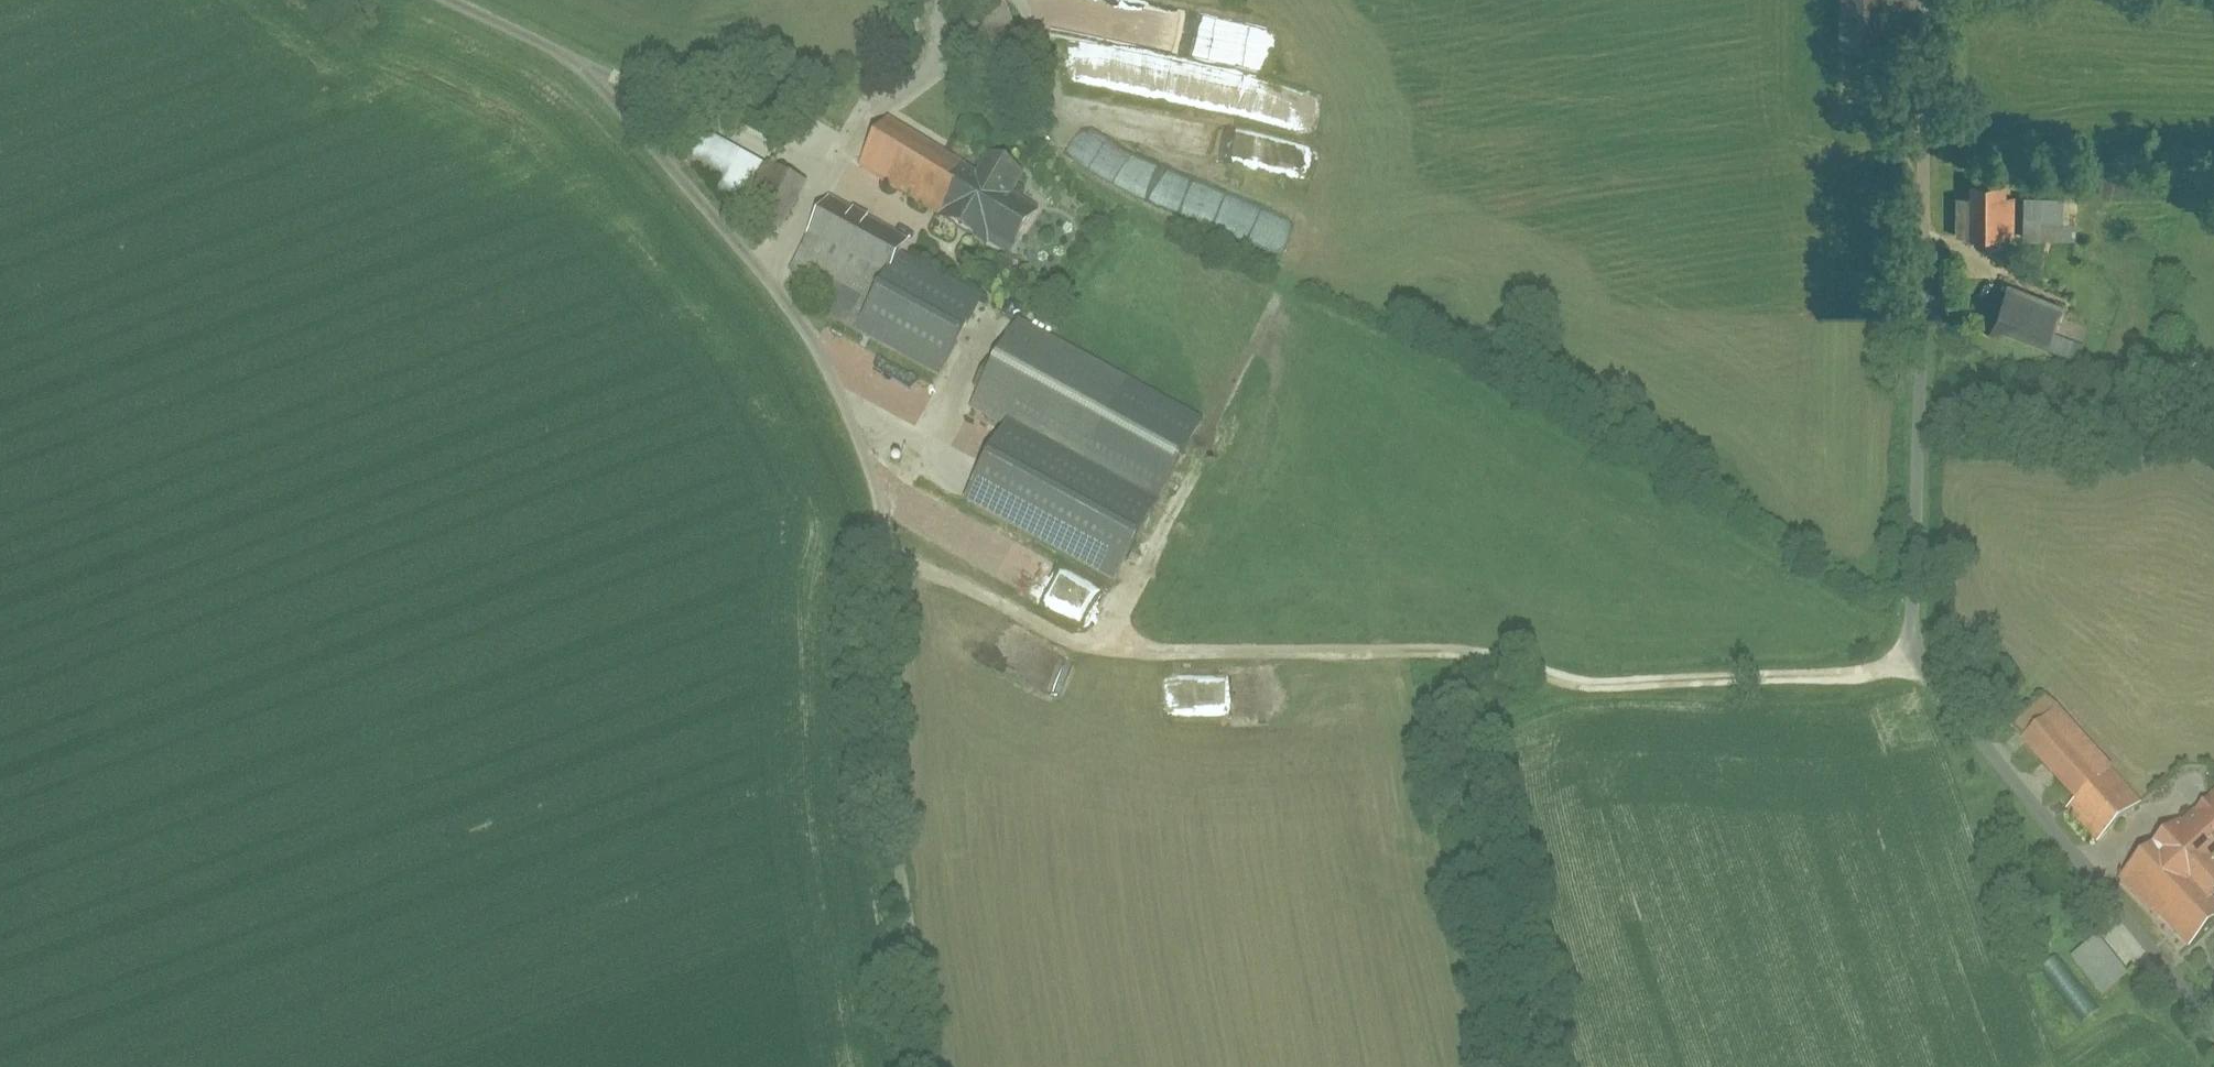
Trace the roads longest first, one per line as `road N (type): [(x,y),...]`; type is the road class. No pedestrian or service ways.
road 1 (residential): [(439,0),(522,35),(590,77),(782,296),(836,381),(874,482),(883,530),(882,725),(929,1066)]
road 2 (residential): [(2213,1053),(1902,658),(1916,447),(1924,0)]
road 3 (track): [(1902,658),(1866,667),(1583,680),(1474,657),(1093,653),(928,569),(883,556)]

